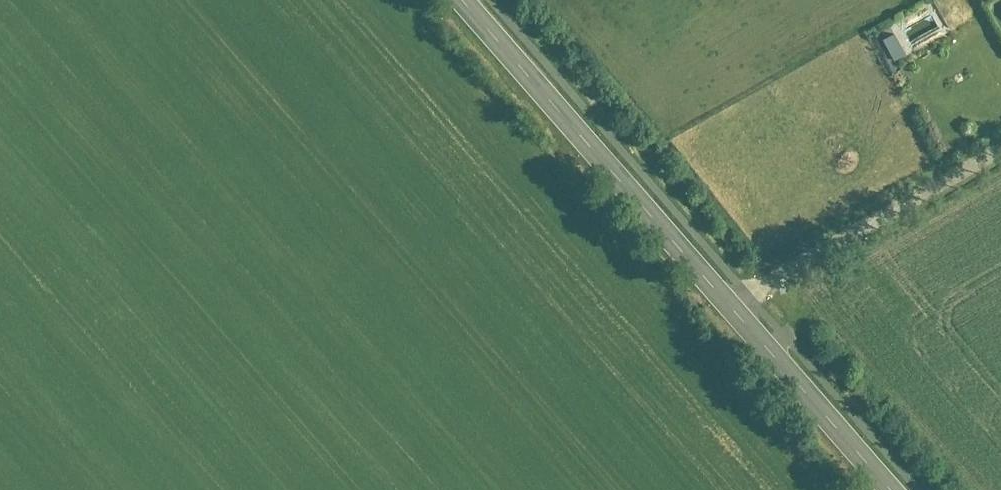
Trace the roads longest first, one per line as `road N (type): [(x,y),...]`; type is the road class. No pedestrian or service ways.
road 1 (tertiary): [(463,0),(894,489)]

